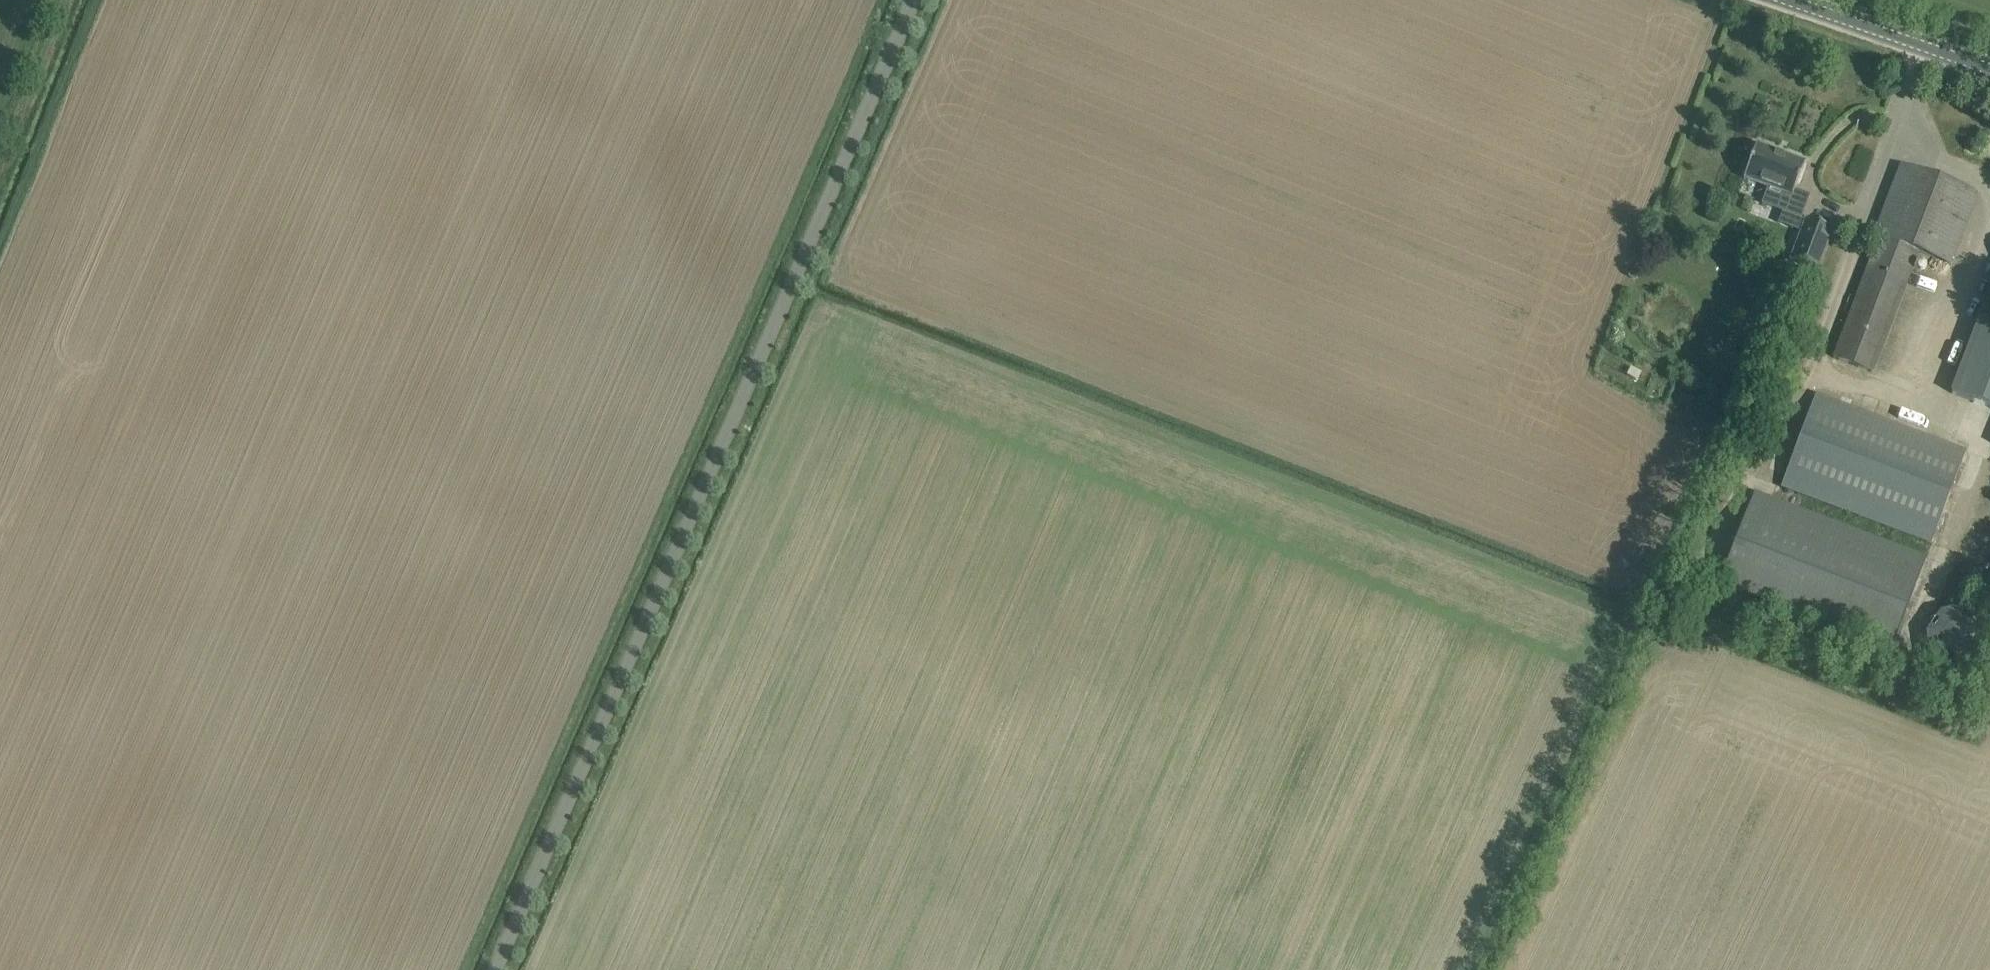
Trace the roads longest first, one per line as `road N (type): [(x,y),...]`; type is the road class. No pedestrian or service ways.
road 1 (unclassified): [(493,969),(912,0)]
road 2 (tertiary): [(1989,69),(1787,0)]

